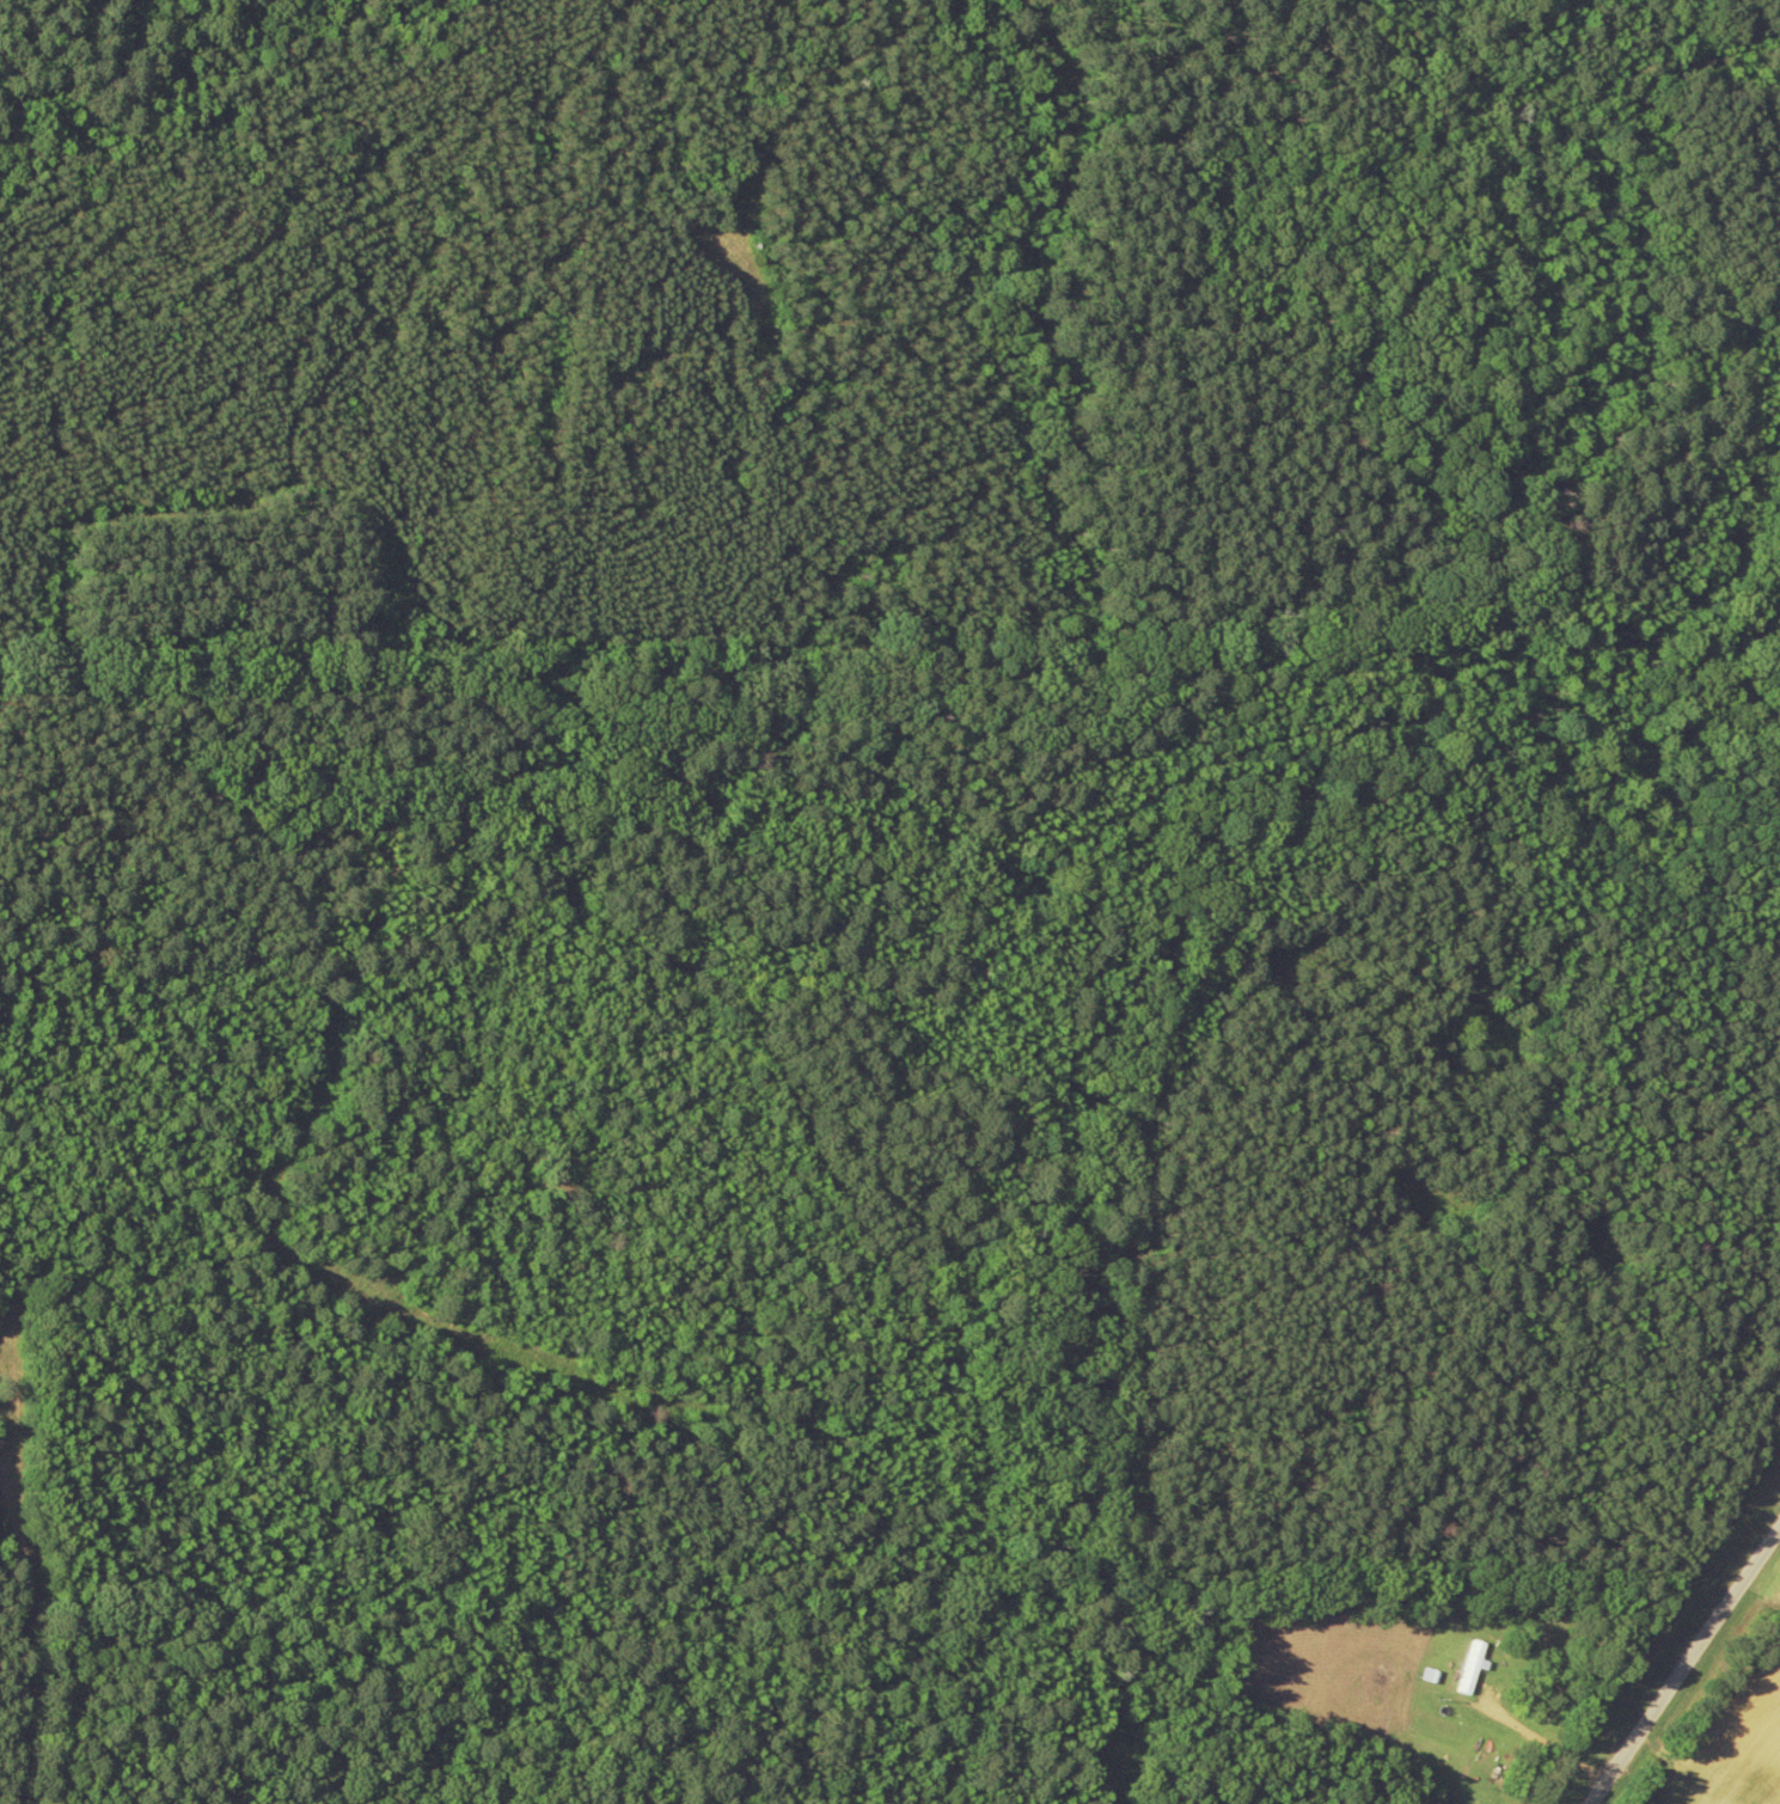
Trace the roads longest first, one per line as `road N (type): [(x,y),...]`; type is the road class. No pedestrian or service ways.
road 1 (residential): [(1556,1803),(1596,1731),(1779,1471)]

